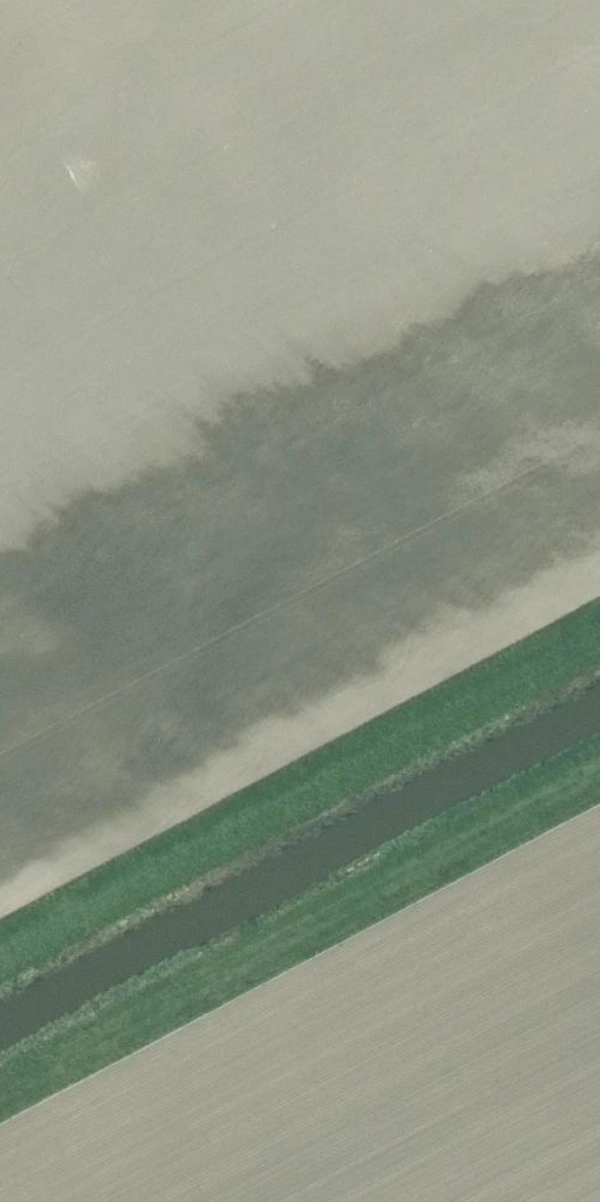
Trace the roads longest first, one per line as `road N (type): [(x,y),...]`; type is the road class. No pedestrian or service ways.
road 1 (track): [(599,764),(0,1084)]
road 2 (track): [(599,637),(0,956)]

